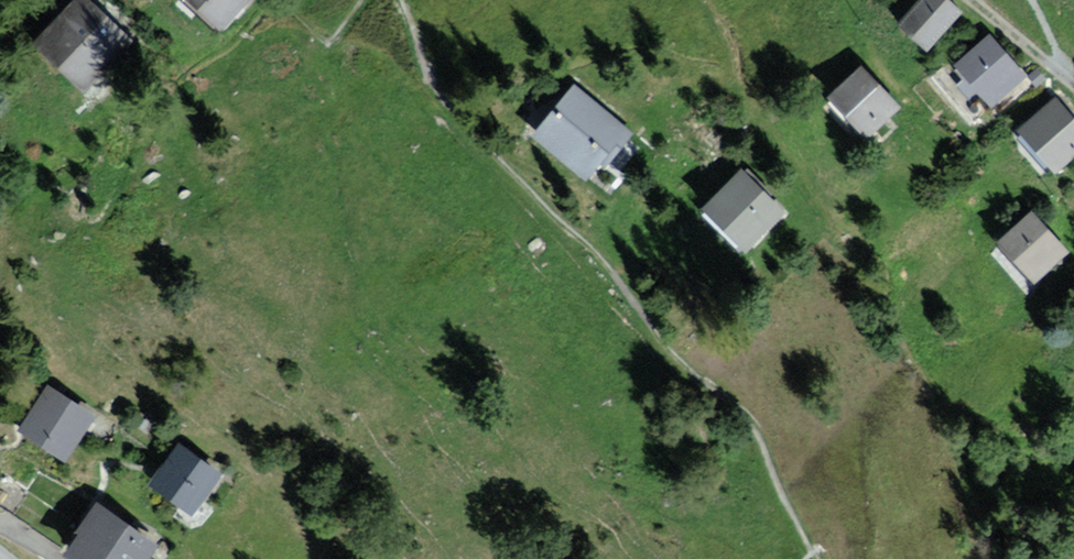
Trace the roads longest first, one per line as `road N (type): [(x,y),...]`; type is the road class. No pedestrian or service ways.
road 1 (track): [(868,558),(857,445),(839,393),(843,241),(772,132),(709,0)]
road 2 (track): [(1073,85),(973,0)]

